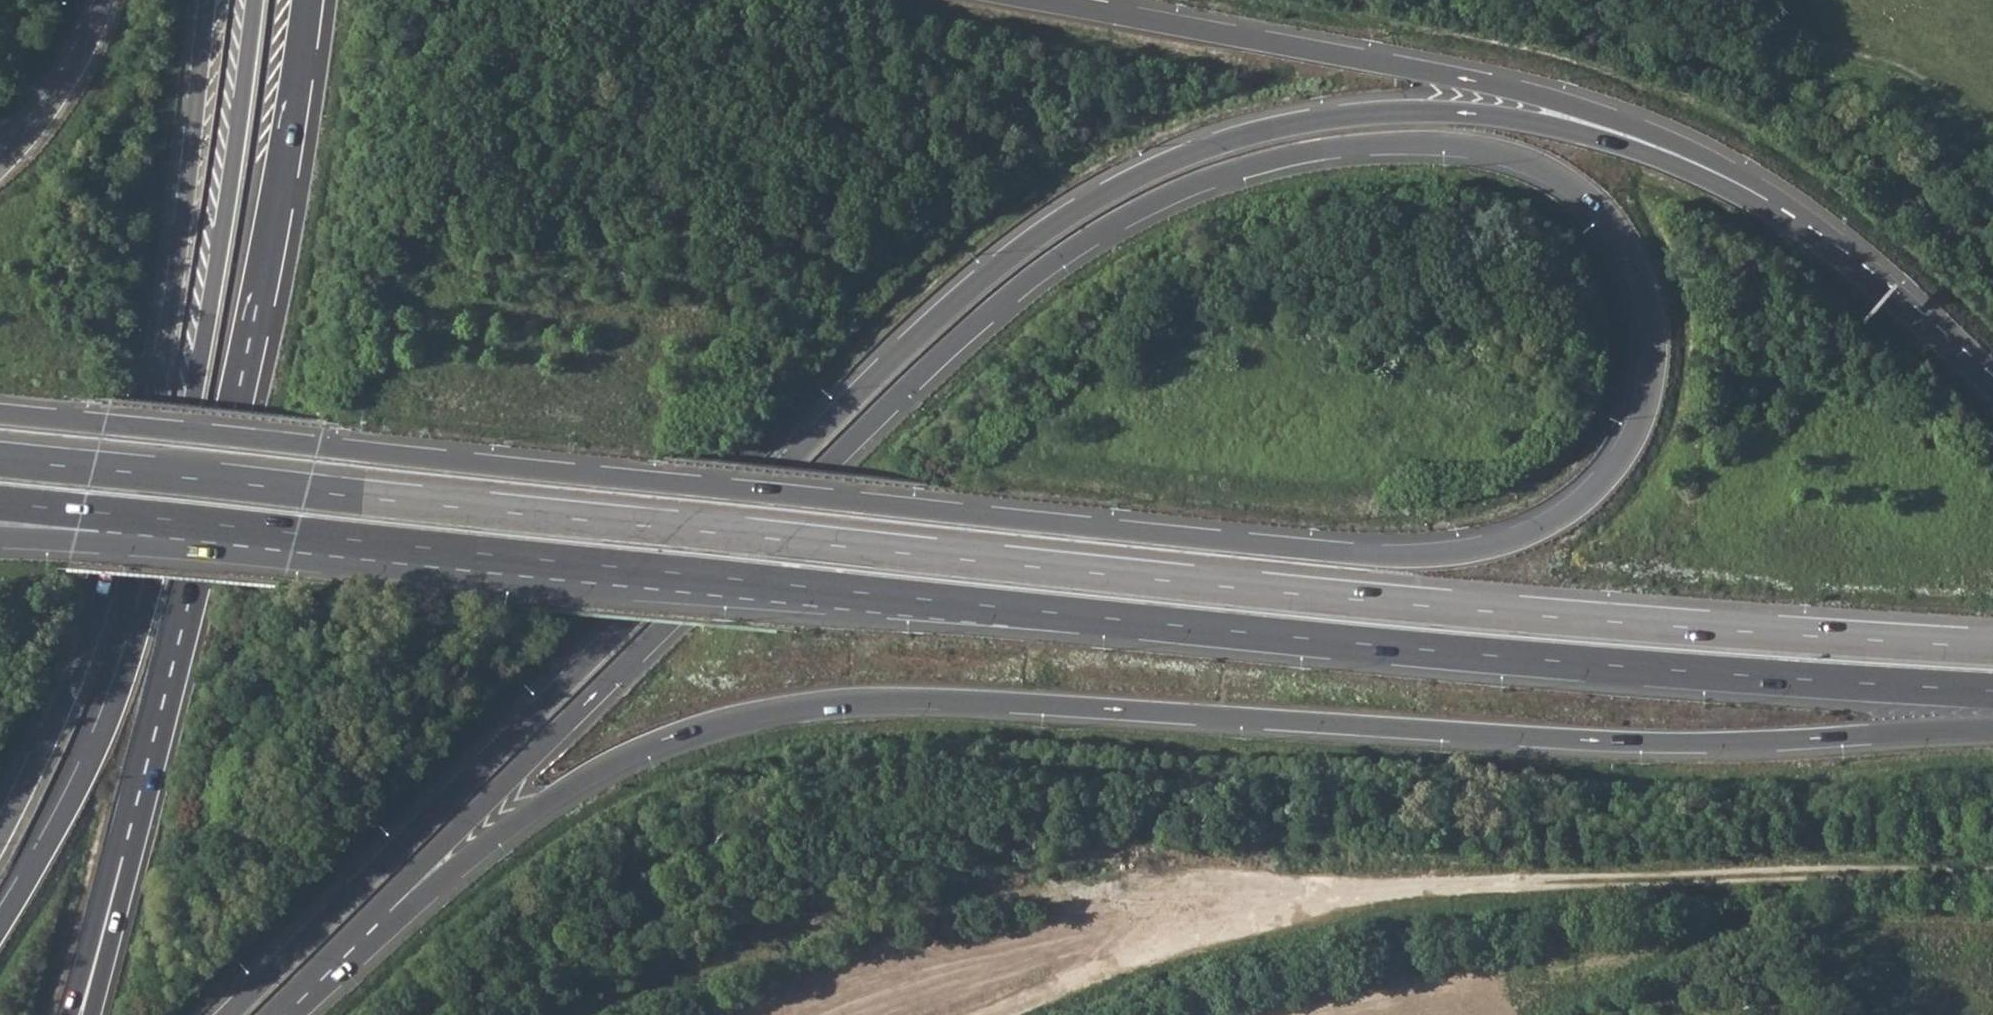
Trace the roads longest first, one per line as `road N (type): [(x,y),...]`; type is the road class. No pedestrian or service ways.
road 1 (motorway): [(797,497),(976,322),(1050,264),(1169,194),(1288,155),(1408,141),(1512,154),(1581,190),(1617,231),(1651,316),(1648,401),(1619,462),(1552,521),(1456,552),(1290,547),(797,497)]
road 2 (motorway): [(1992,647),(1348,599),(0,459)]
road 3 (motorway): [(1792,225),(1672,162),(1589,134),(1434,111),(1290,124),(1228,140),(1121,185),(1002,262),(925,328),(231,1014)]
road 4 (motorway): [(141,518),(1432,650),(1992,691)]
road 5 (motorway): [(375,912),(399,912),(603,765),(697,727),(805,702),(915,697),(1647,742),(1992,728)]
road 6 (motorway): [(257,0),(207,329),(151,595),(101,746),(0,927)]
road 7 (motorway): [(107,946),(248,395),(304,0)]
road 8 (motorway): [(797,497),(0,414)]
road 9 (motorway): [(1792,225),(1773,194),(1621,123),(1520,93),(1040,0)]
road 10 (motorway): [(375,912),(797,497)]
road 11 (motorway): [(207,0),(167,330),(122,524)]
road 12 (motorway): [(122,524),(81,663),(0,837)]
road 13 (motorway): [(1992,389),(1792,225)]
road 14 (motorway): [(101,0),(67,81),(0,168)]
road 15 (motorway): [(271,1014),(375,912)]
road 16 (motorway): [(0,503),(141,518)]
road 17 (motorway): [(0,539),(68,542),(122,524)]

